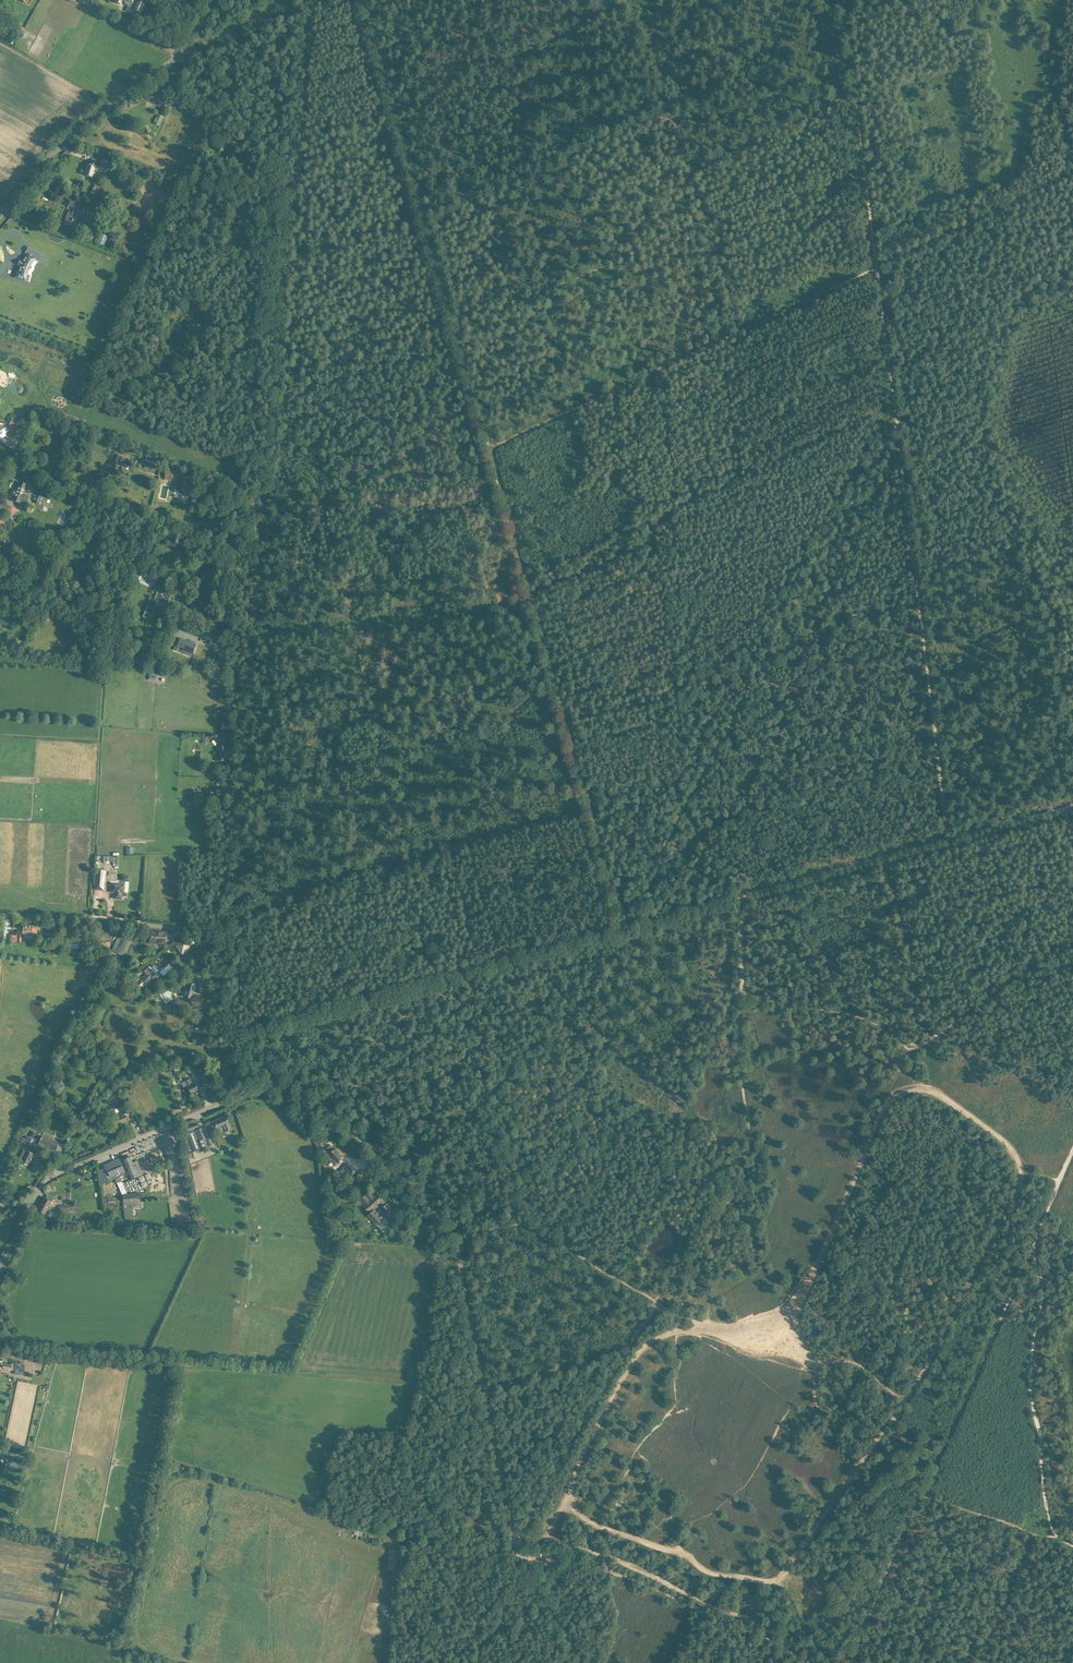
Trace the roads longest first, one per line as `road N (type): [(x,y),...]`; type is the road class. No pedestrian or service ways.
road 1 (unclassified): [(224,934),(285,176),(266,143),(176,95),(195,44)]
road 2 (unclassified): [(582,1662),(513,1537),(451,1240),(390,1169),(278,1071)]
road 3 (track): [(566,738),(435,241)]
road 4 (track): [(917,577),(855,97)]
road 5 (track): [(1072,800),(621,928)]
road 6 (track): [(1051,1534),(1029,1401),(1038,1275),(1030,1251)]
road 7 (unclassified): [(29,1204),(53,1177),(278,1071)]
road 8 (tertiary): [(0,217),(73,133),(195,44)]
road 9 (track): [(943,838),(920,605)]
road 10 (track): [(429,220),(366,2)]
road 11 (unclassified): [(224,934),(0,913)]
road 12 (track): [(621,928),(566,738)]
road 13 (track): [(915,1056),(869,1021),(741,999)]
road 14 (unclassified): [(278,1071),(224,1029),(224,934)]
road 15 (track): [(567,1246),(699,1329)]
road 16 (track): [(567,1246),(519,1223),(451,1240)]

